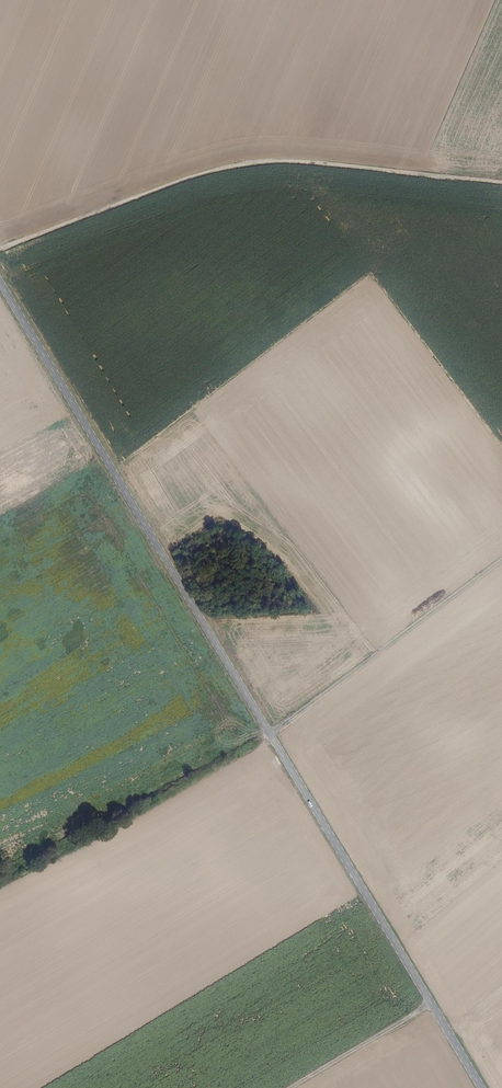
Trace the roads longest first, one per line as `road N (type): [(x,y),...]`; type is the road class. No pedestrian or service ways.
road 1 (secondary): [(0,283),(481,1087)]
road 2 (track): [(0,248),(249,164),(501,182)]
road 3 (track): [(501,560),(270,733)]
road 4 (track): [(292,1087),(431,1003)]

